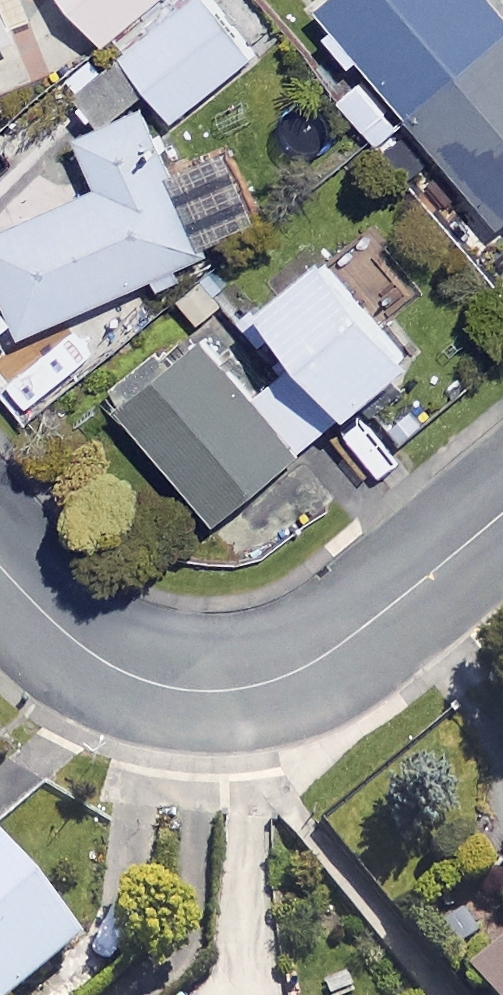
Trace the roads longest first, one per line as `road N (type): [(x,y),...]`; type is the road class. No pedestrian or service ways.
road 1 (residential): [(219,695),(286,679),(336,650),(502,512)]
road 2 (residential): [(219,695),(115,672),(0,568)]

